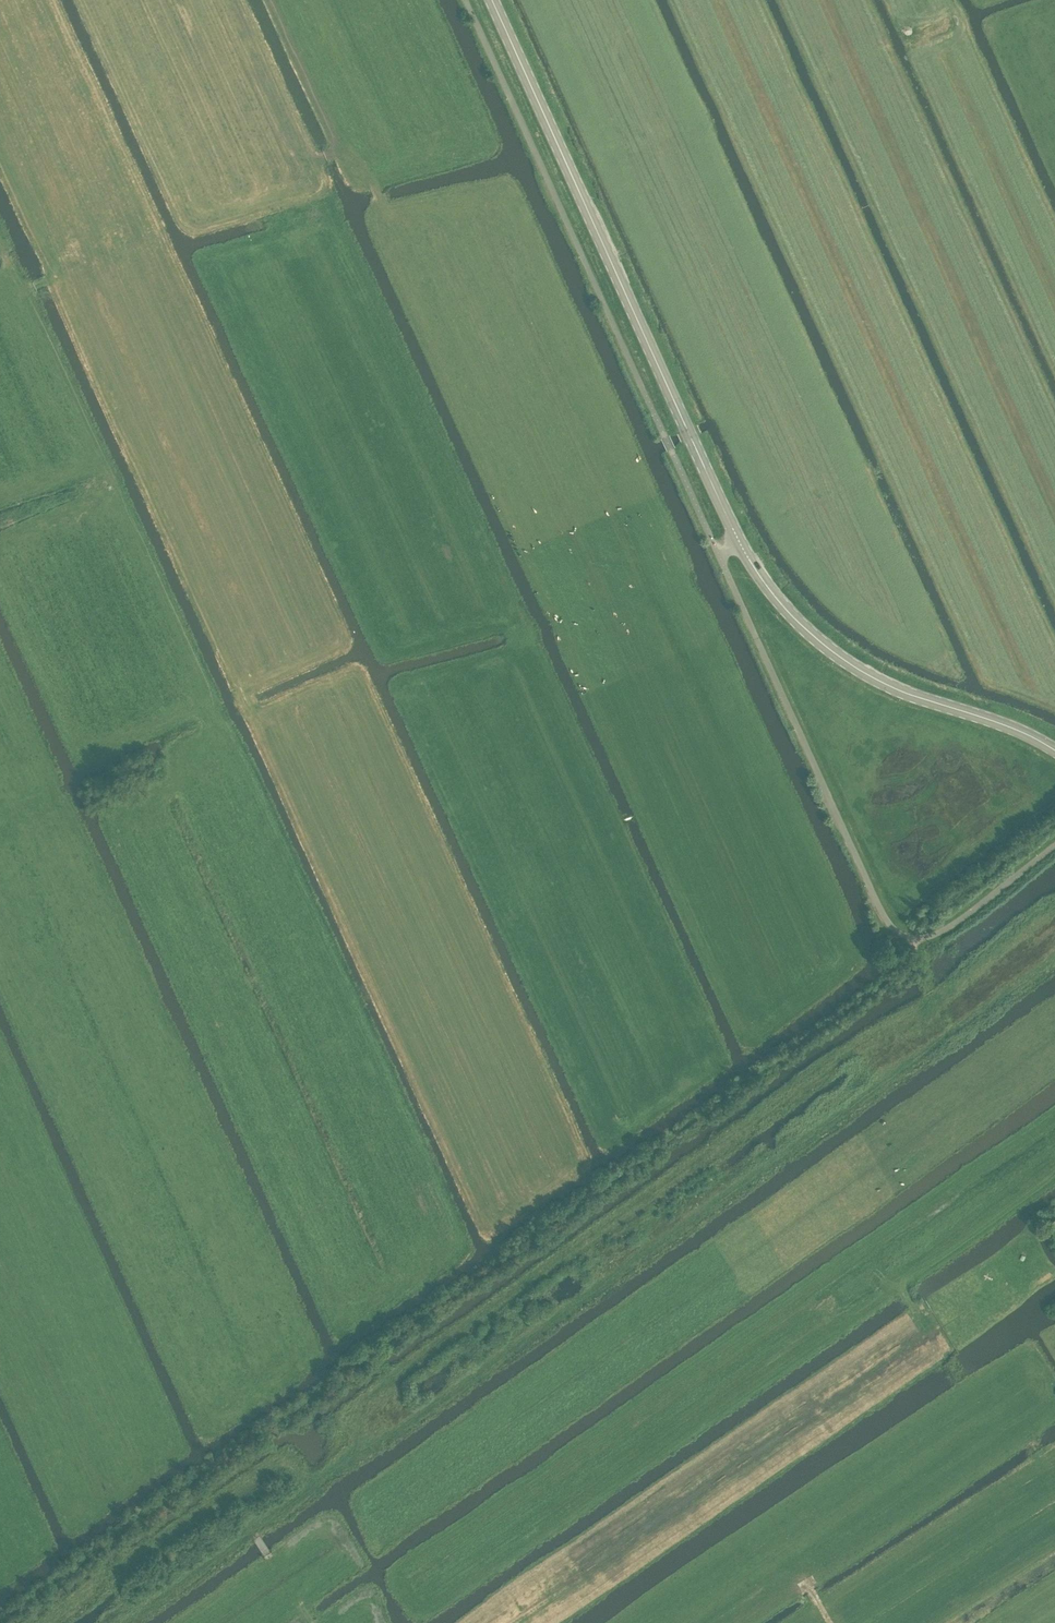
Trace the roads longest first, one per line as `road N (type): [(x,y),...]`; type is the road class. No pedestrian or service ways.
road 1 (secondary): [(1054,751),(870,676),(783,607),(739,542),(492,0)]
road 2 (track): [(829,1622),(806,1586),(709,1620)]

